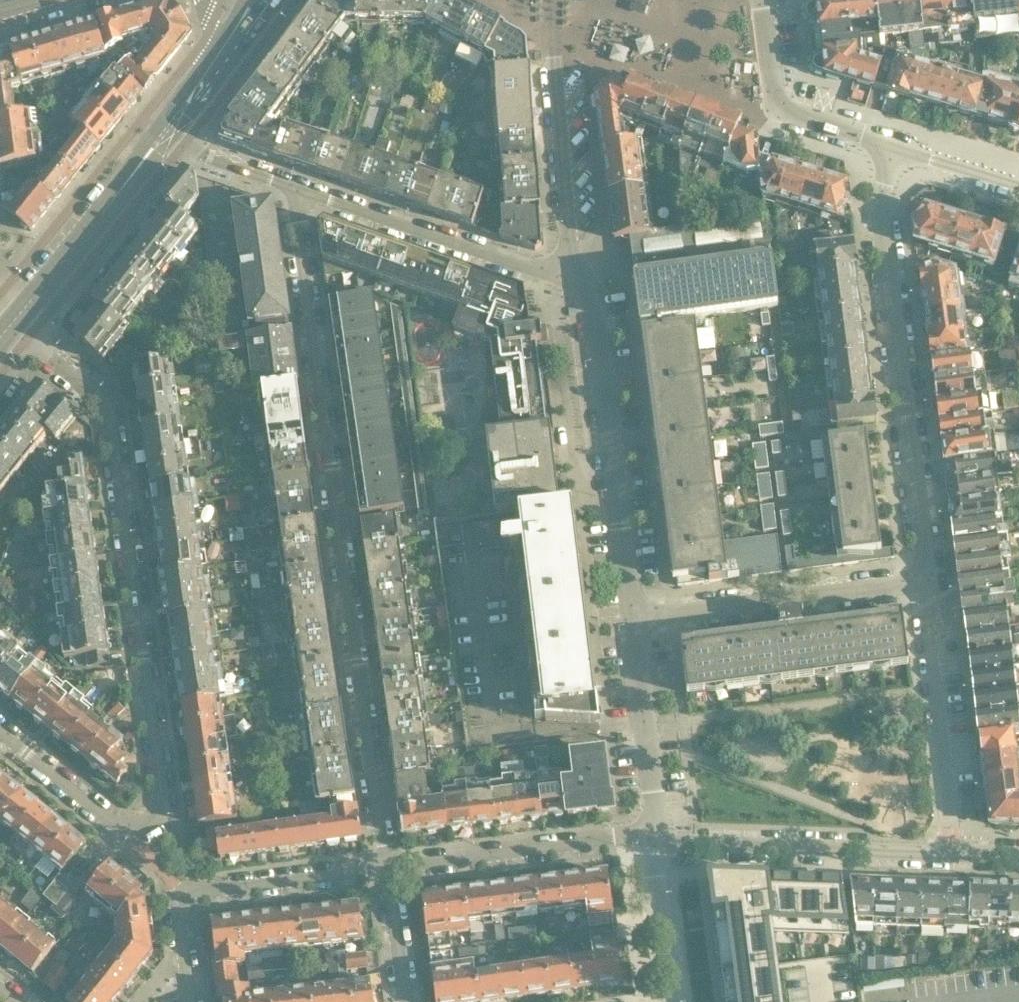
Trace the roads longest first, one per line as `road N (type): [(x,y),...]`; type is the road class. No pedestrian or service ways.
road 1 (residential): [(0,733),(145,853),(164,802),(106,395),(2,323)]
road 2 (residential): [(293,187),(386,871)]
road 3 (residential): [(918,583),(926,561),(880,201),(891,149)]
road 4 (residential): [(644,835),(688,844),(1018,858)]
road 5 (residential): [(635,618),(591,291),(573,262)]
road 6 (residential): [(190,1001),(178,896),(386,871)]
road 7 (residential): [(293,187),(545,272),(573,262)]
road 8 (residential): [(635,618),(918,583)]
road 9 (residential): [(573,262),(549,0)]
road 10 (residential): [(386,871),(644,835)]
road 11 (tertiary): [(2,323),(164,131)]
road 12 (residential): [(951,823),(918,583)]
road 13 (residential): [(760,0),(774,102),(891,149)]
road 14 (residential): [(644,835),(654,796),(635,618)]
road 15 (residential): [(668,1001),(644,835)]
road 16 (tertiary): [(179,111),(270,0)]
road 17 (residential): [(164,131),(293,187)]
road 18 (residential): [(891,149),(1018,187)]
road 19 (residential): [(386,871),(406,1001)]

